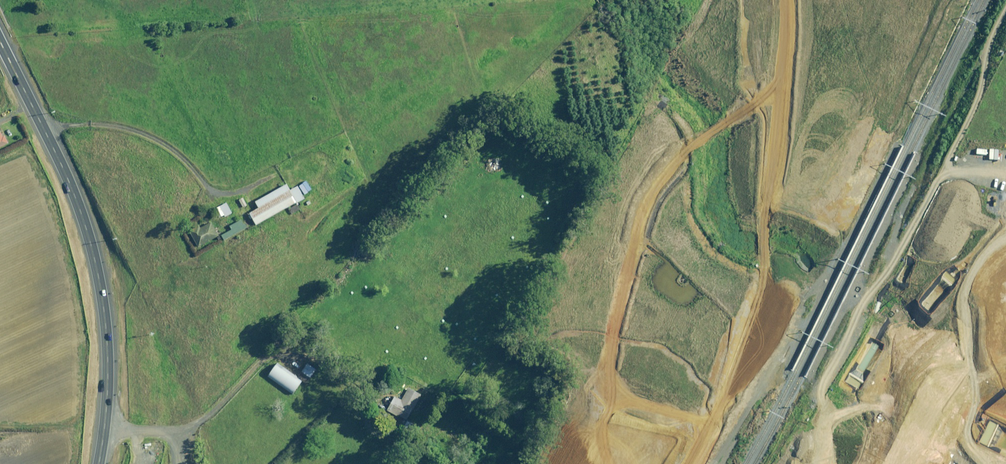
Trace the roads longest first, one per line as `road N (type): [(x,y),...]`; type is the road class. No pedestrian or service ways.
road 1 (tertiary): [(137,354),(203,370),(357,371),(609,435)]
road 2 (tertiary): [(604,457),(372,389),(224,383),(136,394)]
road 3 (trunk): [(106,336),(81,215),(0,40)]
road 4 (trunk): [(136,394),(105,410),(74,394),(70,359),(86,341),(106,336)]
road 5 (trunk): [(99,463),(106,336)]
road 6 (unknown): [(1004,372),(978,385),(958,362),(978,338),(993,340),(1005,357)]

